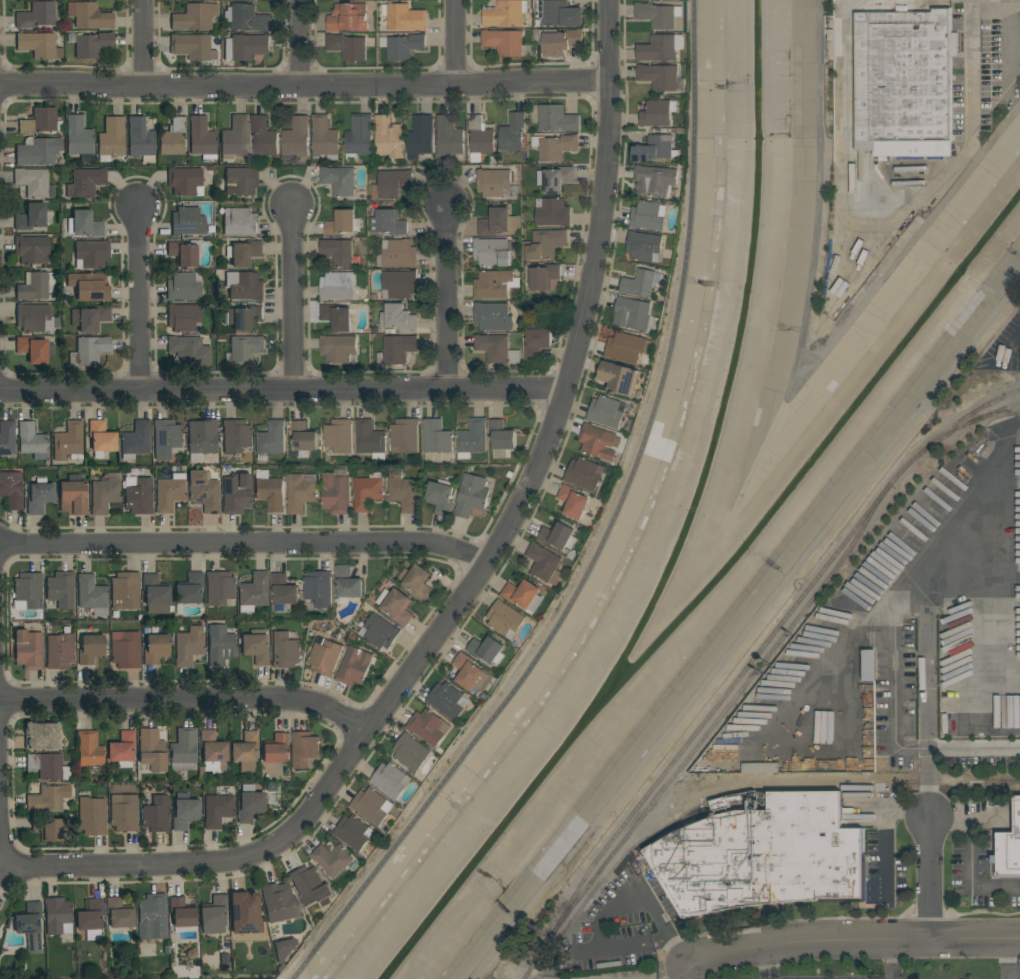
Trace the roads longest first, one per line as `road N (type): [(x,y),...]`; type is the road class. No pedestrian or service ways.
road 1 (residential): [(609,0),(608,175),(566,388),(536,473),(489,562),(368,732)]
road 2 (residential): [(0,86),(610,80)]
road 3 (residential): [(0,391),(566,388)]
road 4 (residential): [(0,547),(437,545),(489,562)]
road 5 (residential): [(3,872),(222,862),(268,850),(293,835),(368,732)]
road 6 (residential): [(0,701),(310,701),(368,732)]
road 7 (residential): [(922,584),(930,937)]
road 8 (residential): [(1019,938),(816,941),(708,957),(694,966)]
road 9 (residential): [(294,205),(296,390)]
road 10 (residential): [(448,204),(449,389)]
road 11 (residential): [(140,205),(141,390)]

